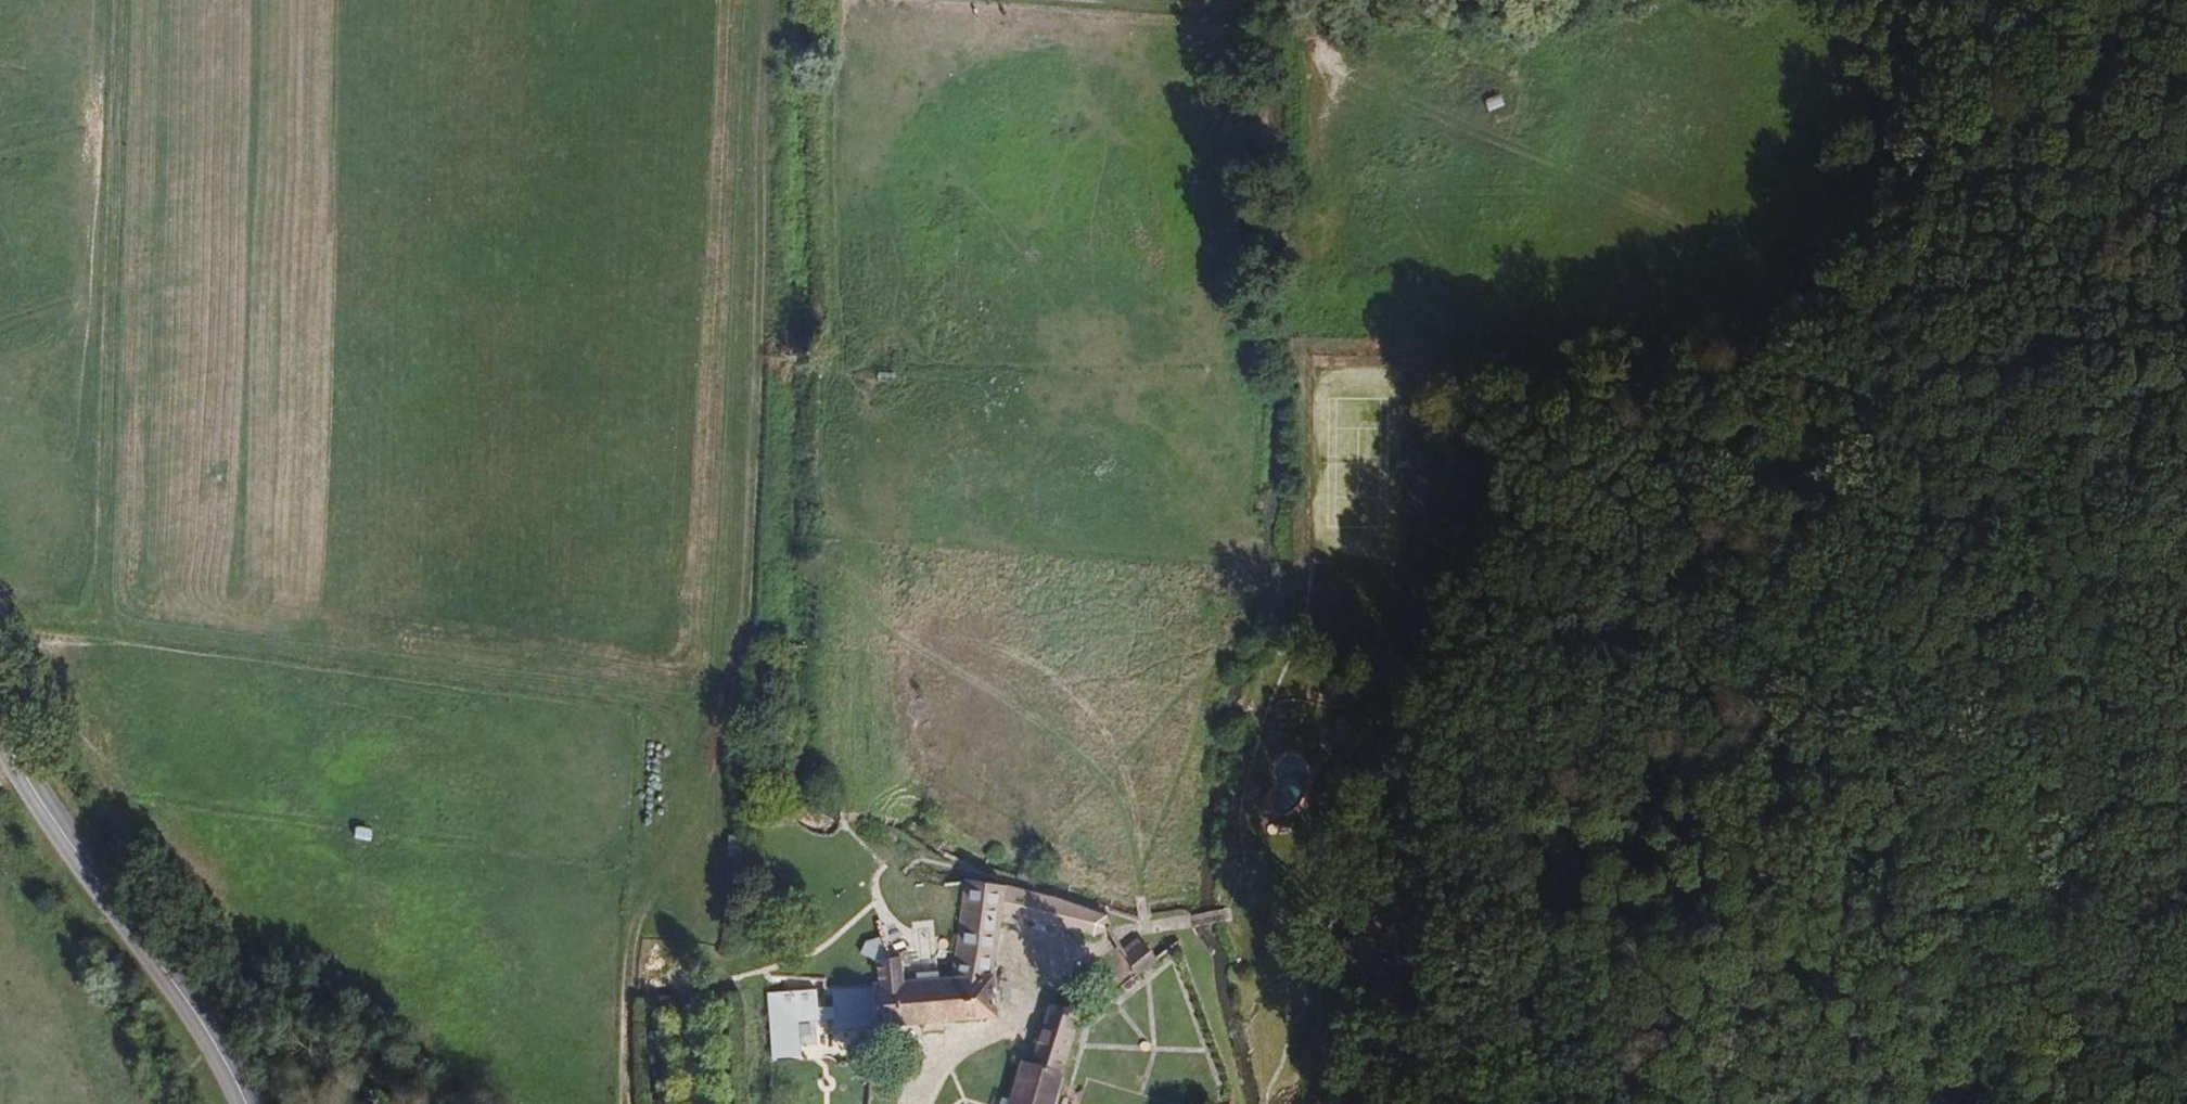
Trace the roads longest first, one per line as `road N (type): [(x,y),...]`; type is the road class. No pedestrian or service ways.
road 1 (tertiary): [(240,1103),(203,1030),(37,804),(0,728)]

